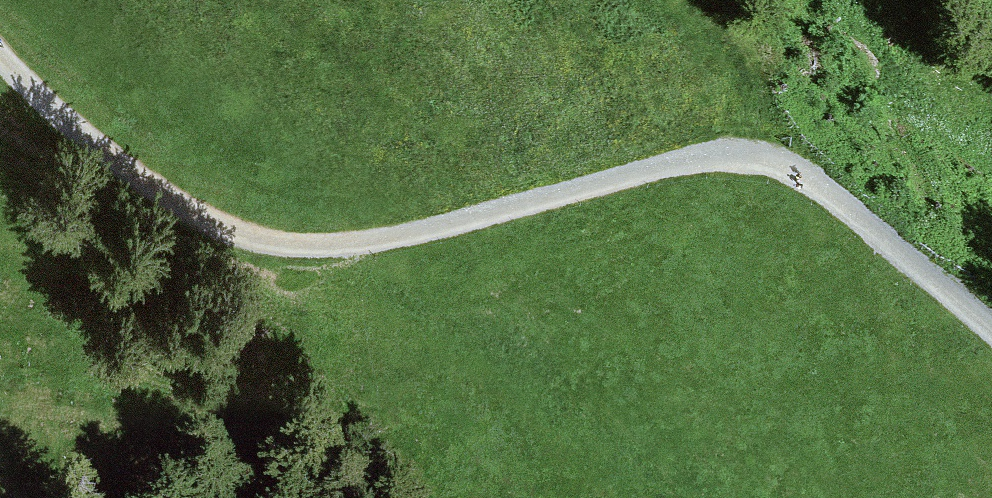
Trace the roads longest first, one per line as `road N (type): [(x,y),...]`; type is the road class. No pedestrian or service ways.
road 1 (track): [(264,254),(342,252),(686,171),(745,174),(816,206),(991,354)]
road 2 (track): [(264,254),(605,459),(636,497)]
road 3 (track): [(0,55),(85,140),(264,254)]

